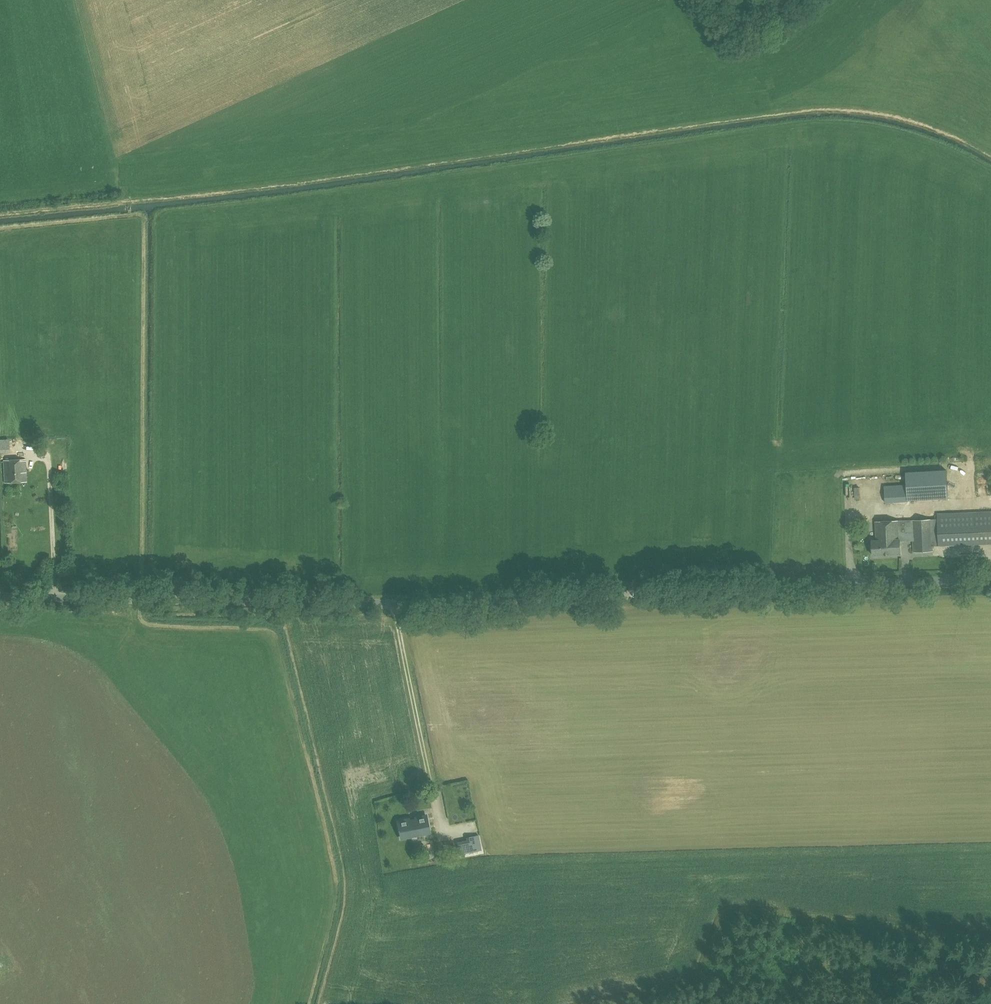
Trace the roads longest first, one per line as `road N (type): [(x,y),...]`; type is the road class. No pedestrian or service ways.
road 1 (unclassified): [(0,597),(395,604),(990,579)]

